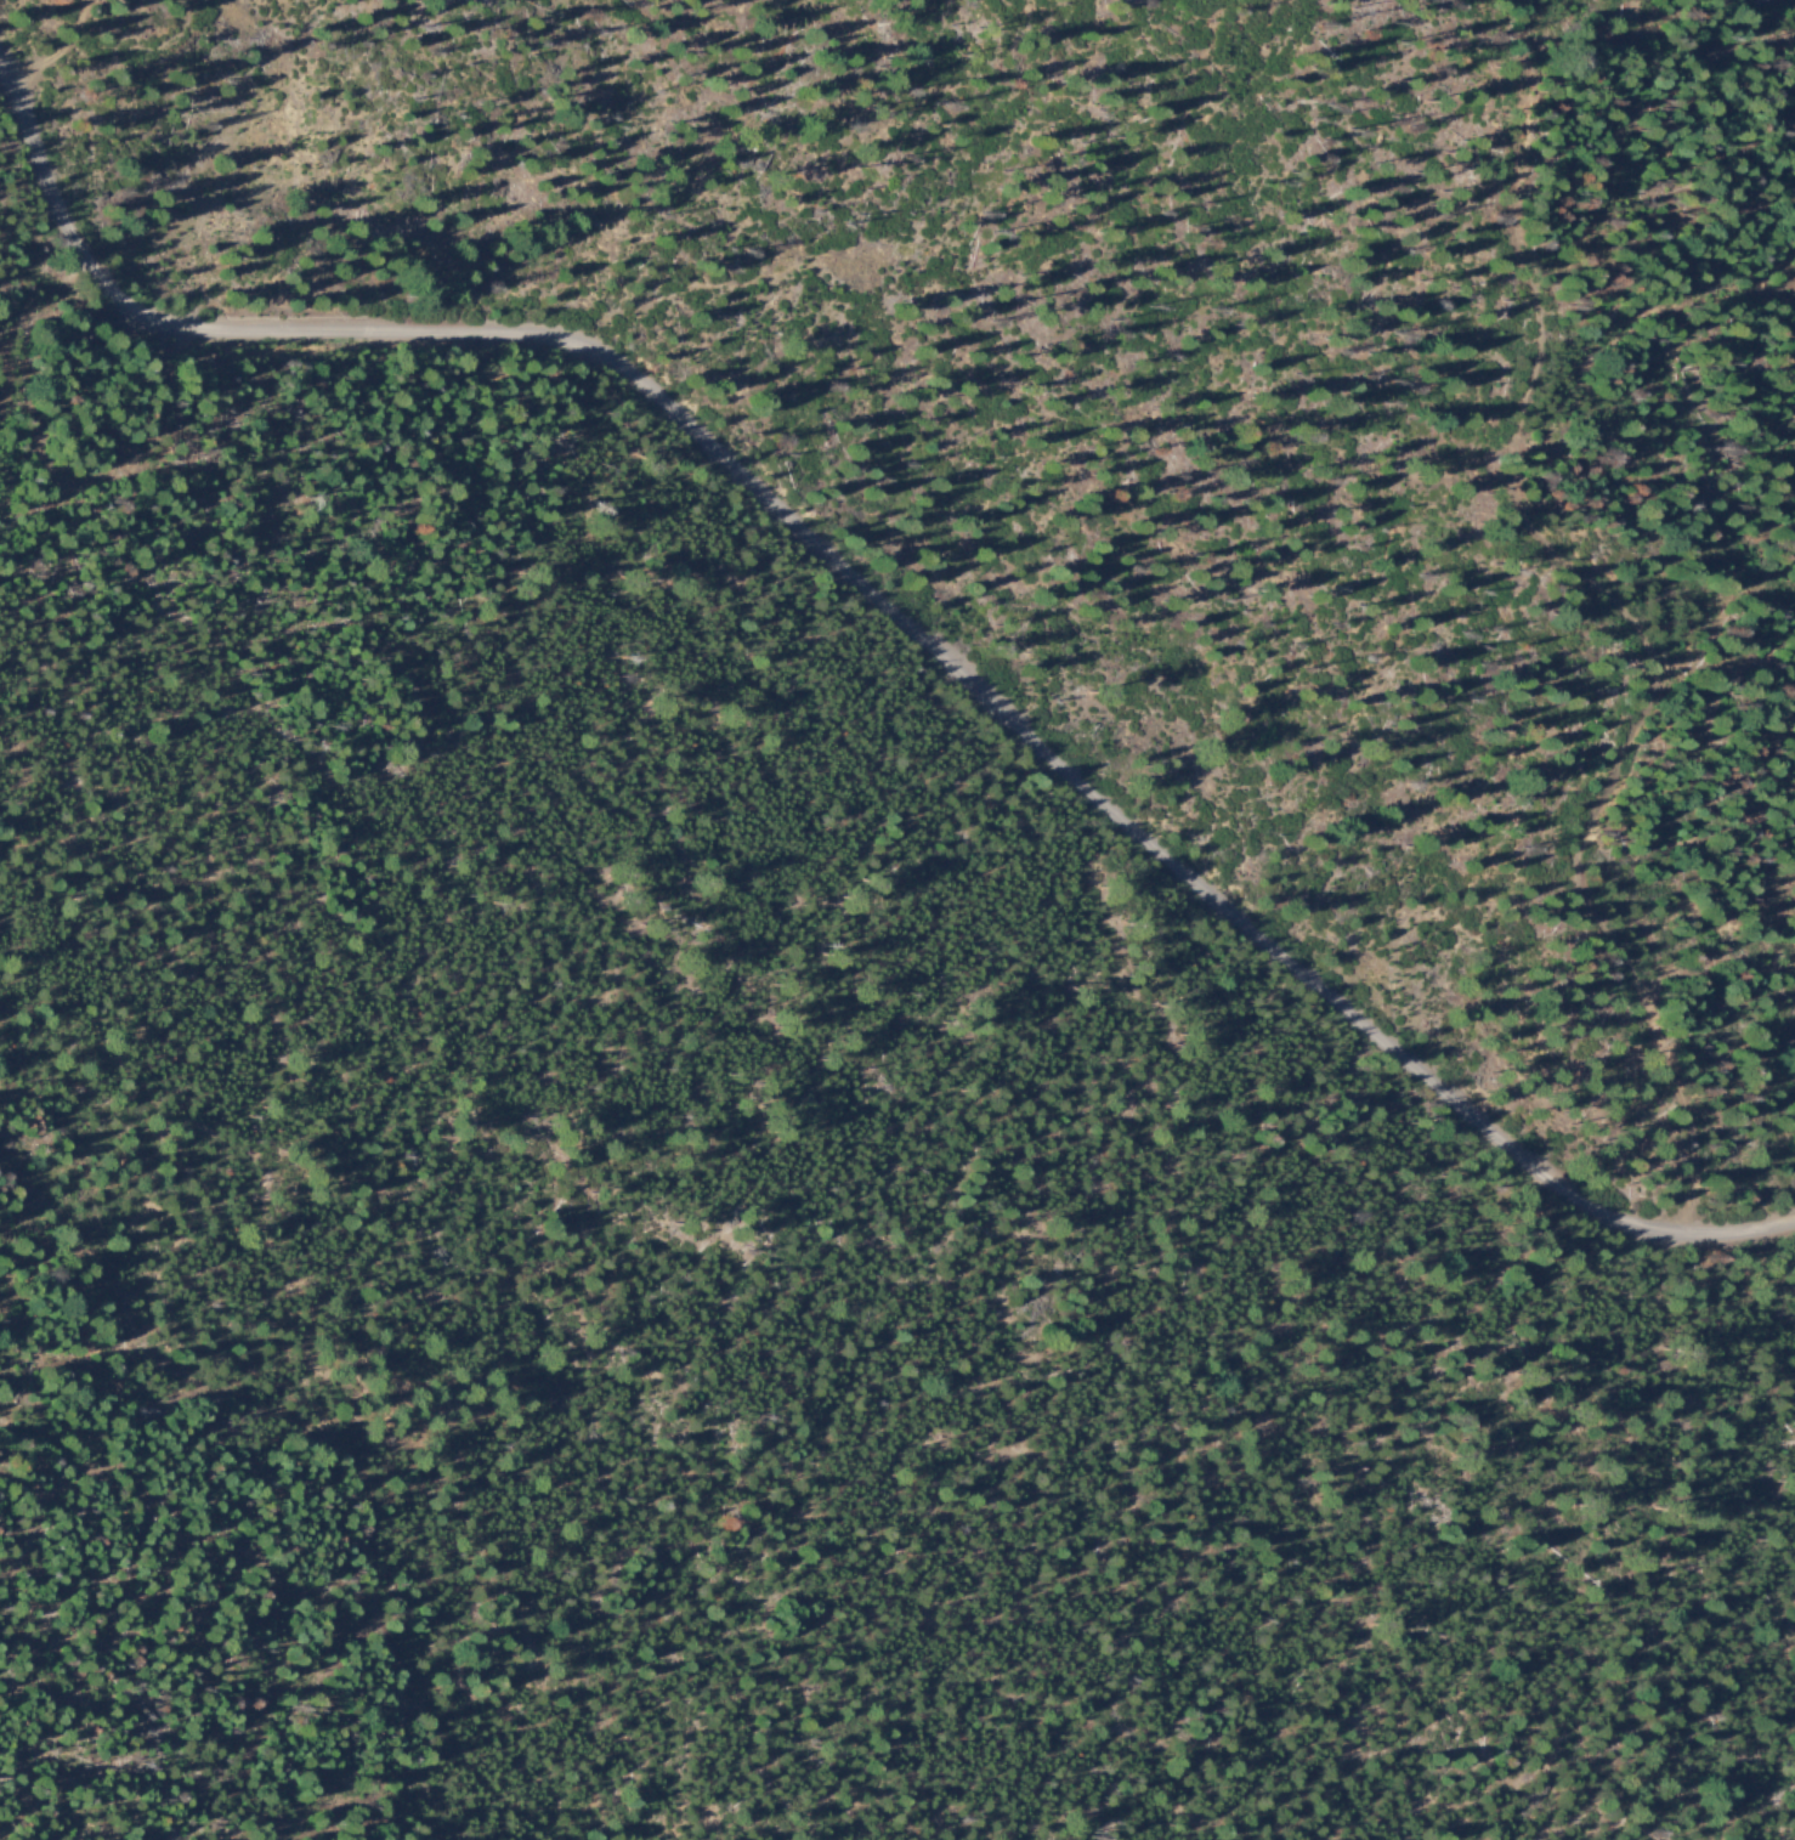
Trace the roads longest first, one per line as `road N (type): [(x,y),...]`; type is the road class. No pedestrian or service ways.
road 1 (track): [(0,81),(24,106),(79,239),(131,312),(237,333),(557,338),(659,392),(1570,1206),(1635,1239),(1680,1245),(1726,1245),(1794,1229)]
road 2 (track): [(1680,1245),(1699,1206),(1691,1113),(1640,978),(1587,900),(1587,868),(1658,726),(1664,691),(1621,613),(1533,542),(1508,471),(1546,352),(1542,308),(1521,267),(1540,0)]
road 3 (track): [(443,1839),(367,1705),(317,1518),(253,1432),(67,1346),(0,1264)]

